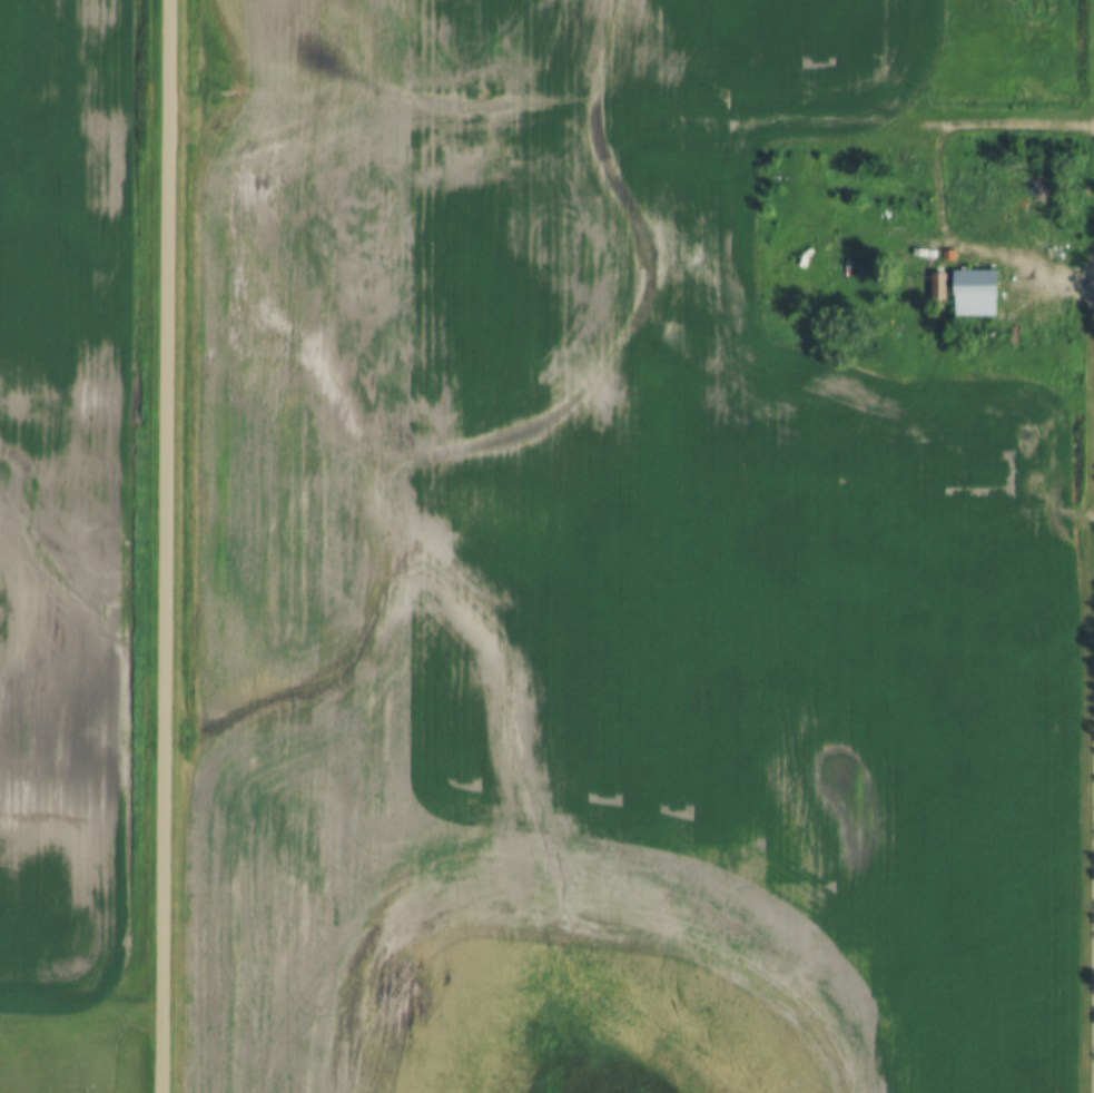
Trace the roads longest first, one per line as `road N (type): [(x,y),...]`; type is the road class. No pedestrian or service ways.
road 1 (residential): [(161,1092),(168,0)]
road 2 (residential): [(1093,126),(167,117)]

